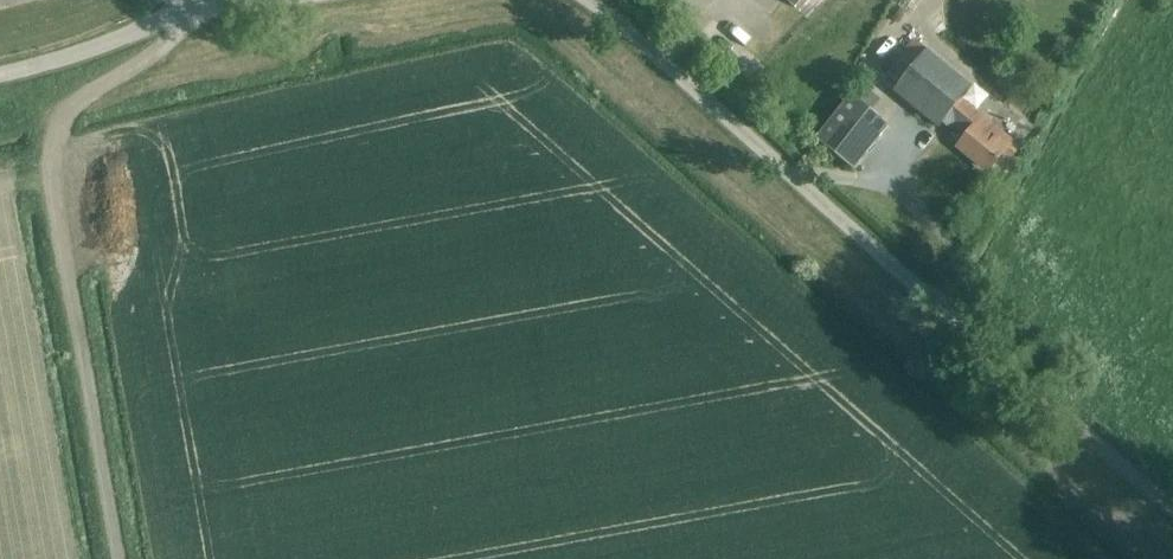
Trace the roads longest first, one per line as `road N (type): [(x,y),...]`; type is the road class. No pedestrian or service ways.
road 1 (unclassified): [(176,8),(172,41),(66,111),(49,157),(116,558)]
road 2 (unclassified): [(959,322),(591,0)]
road 3 (track): [(1172,510),(959,322)]
road 4 (unclassified): [(0,74),(90,49),(176,8)]

